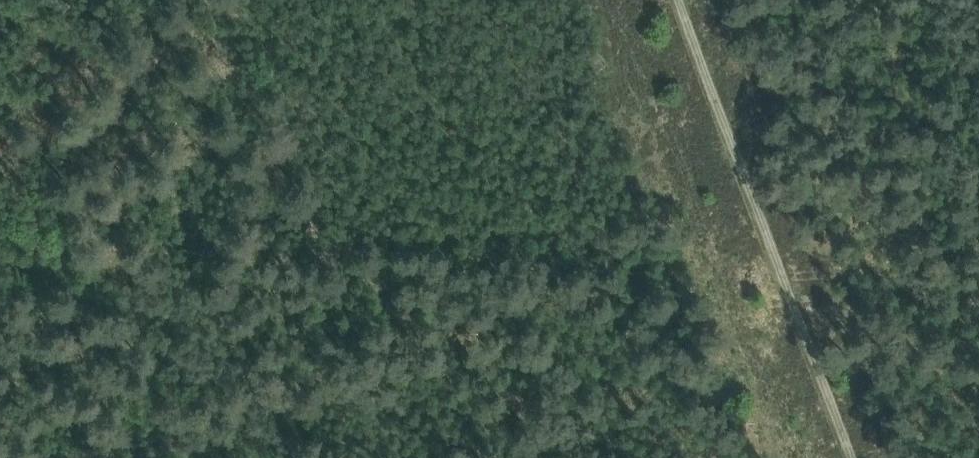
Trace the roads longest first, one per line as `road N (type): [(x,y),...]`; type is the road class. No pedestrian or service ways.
road 1 (track): [(680,0),(854,457)]

